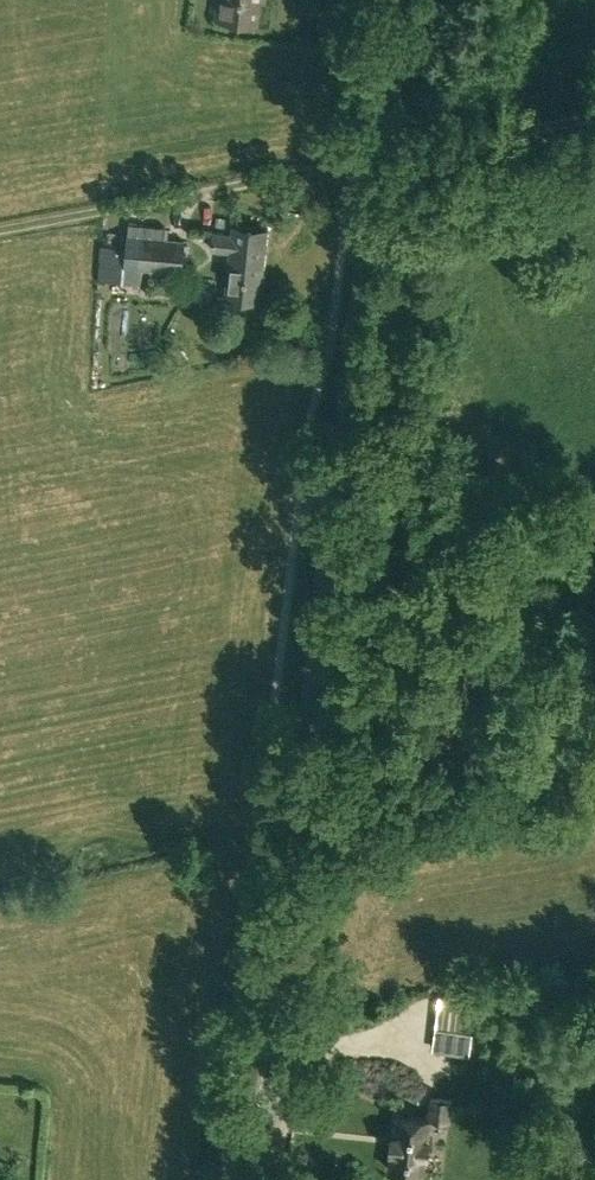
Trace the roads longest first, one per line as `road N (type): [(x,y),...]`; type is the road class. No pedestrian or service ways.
road 1 (tertiary): [(263,1179),(388,168)]
road 2 (unclassified): [(388,168),(594,122)]
road 3 (tertiary): [(388,168),(407,0)]

